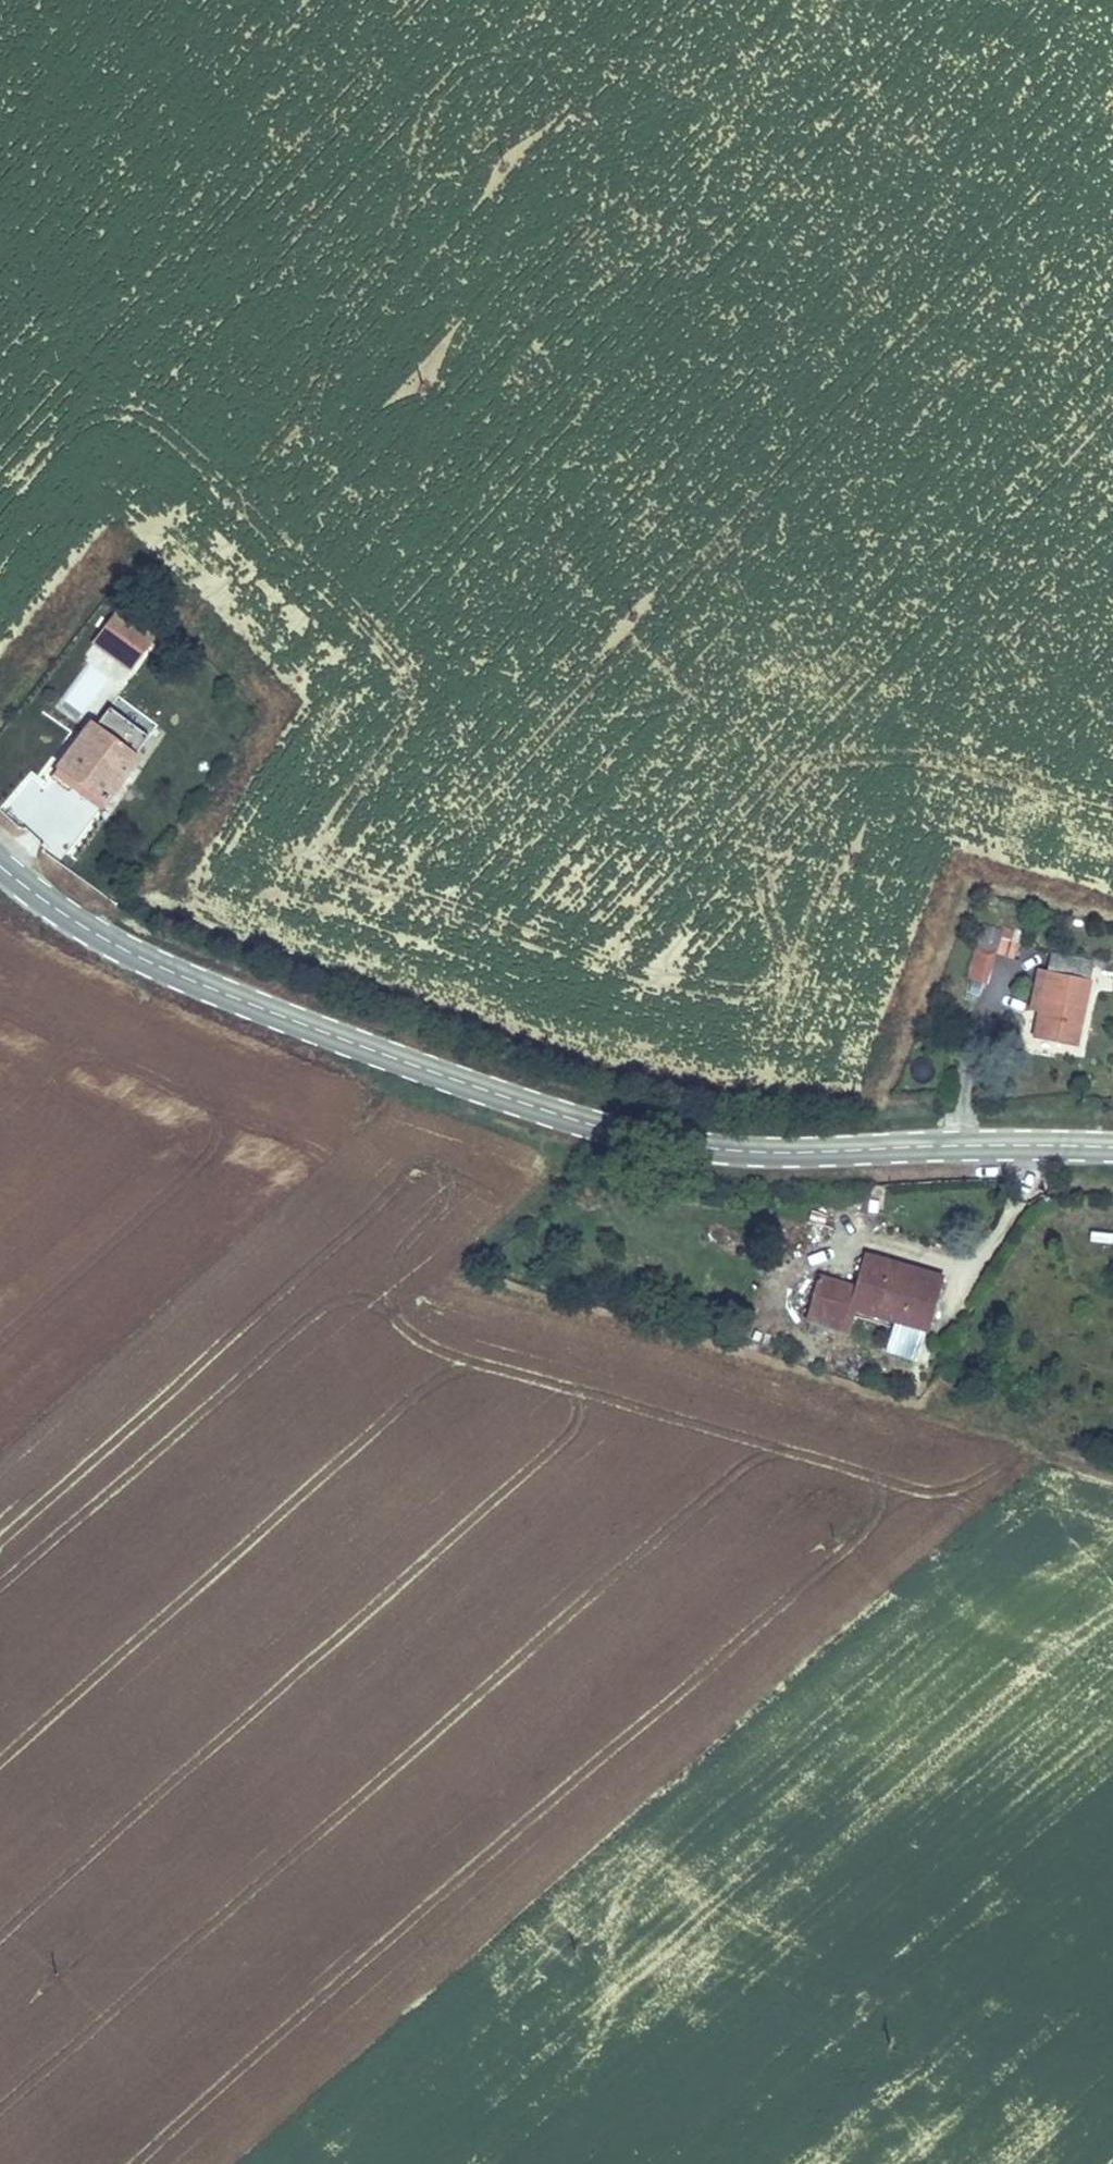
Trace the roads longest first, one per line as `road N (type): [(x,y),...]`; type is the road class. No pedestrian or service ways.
road 1 (secondary): [(0,867),(123,947),(563,1112),(692,1145),(777,1153),(1112,1138)]

